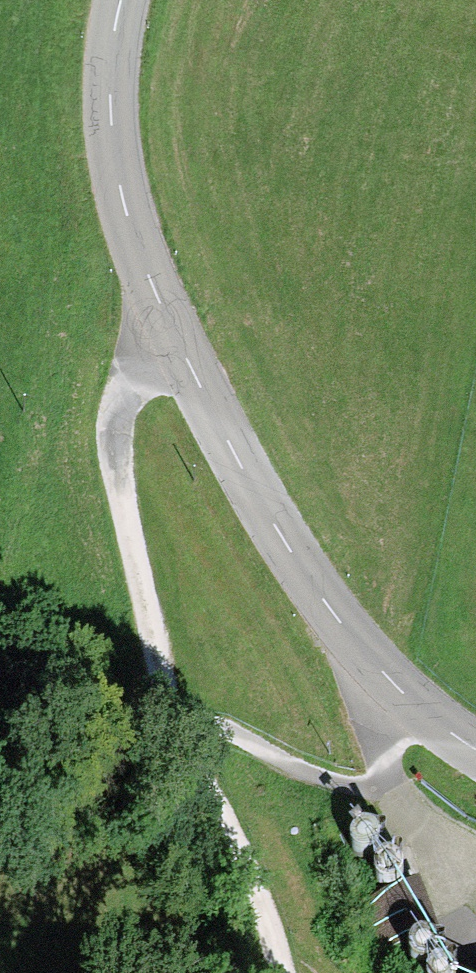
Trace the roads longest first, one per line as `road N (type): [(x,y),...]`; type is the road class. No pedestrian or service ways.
road 1 (tertiary): [(114,0),(100,106),(132,262),(208,424),(366,668),(475,751)]
road 2 (track): [(160,322),(112,404),(133,577),(180,728),(262,882),(280,972)]
road 3 (track): [(0,644),(30,670),(126,720),(236,737),(342,784),(380,780),(438,722)]

